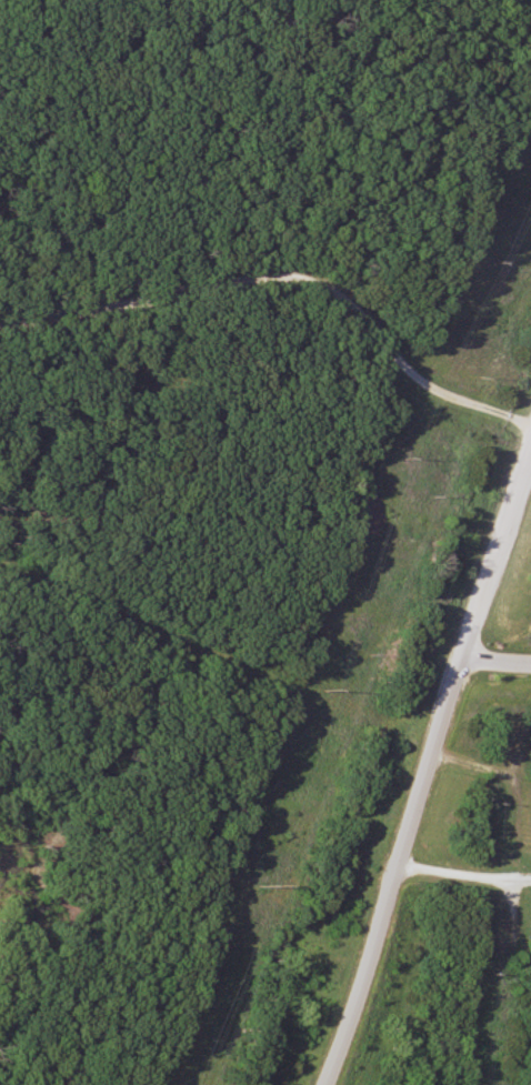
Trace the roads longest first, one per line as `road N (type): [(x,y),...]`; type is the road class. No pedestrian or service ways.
road 1 (residential): [(325,1084),(530,456)]
road 2 (residential): [(0,315),(232,272),(320,272),(360,295),(427,374),(513,411),(530,429)]

